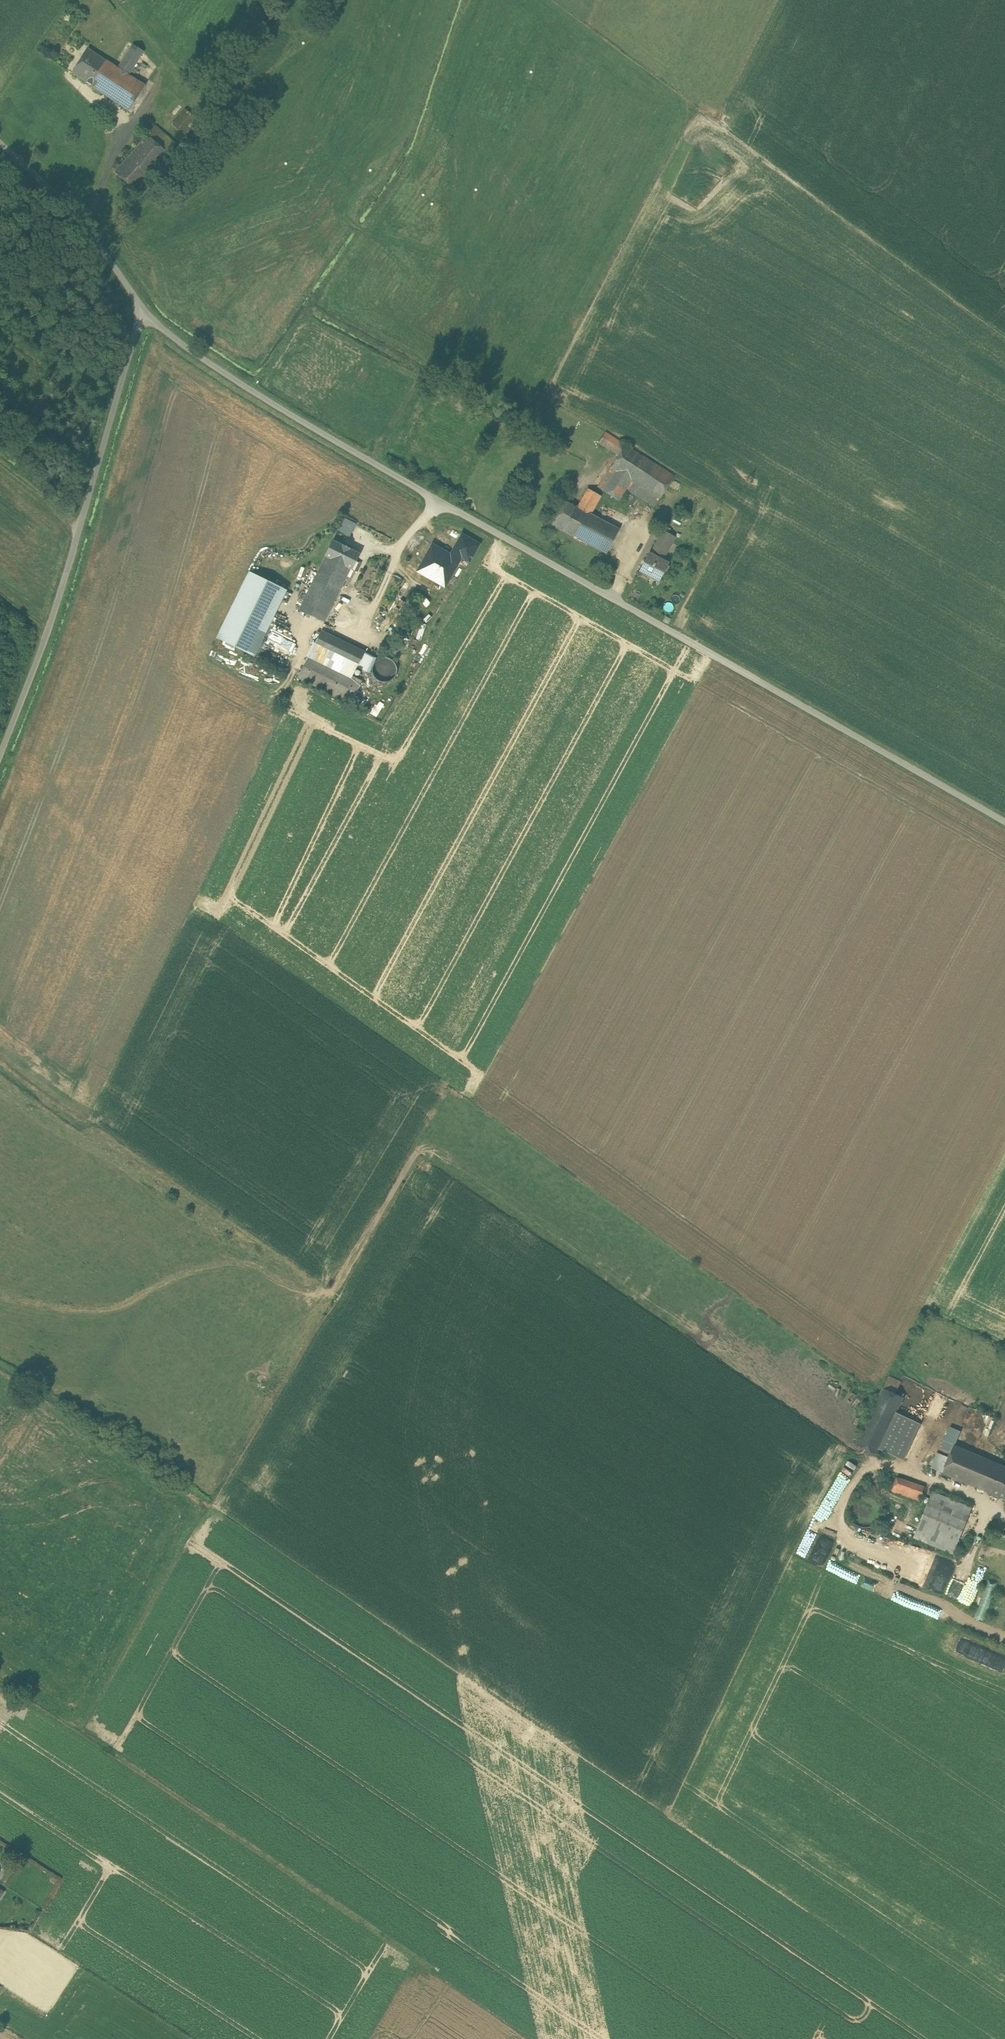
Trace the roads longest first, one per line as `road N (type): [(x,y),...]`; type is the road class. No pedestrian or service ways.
road 1 (unclassified): [(1004,820),(290,413),(146,315)]
road 2 (unclassified): [(146,315),(50,624),(0,757)]
road 3 (track): [(0,1356),(209,1496)]
road 4 (unclassified): [(146,315),(81,216),(0,140)]

